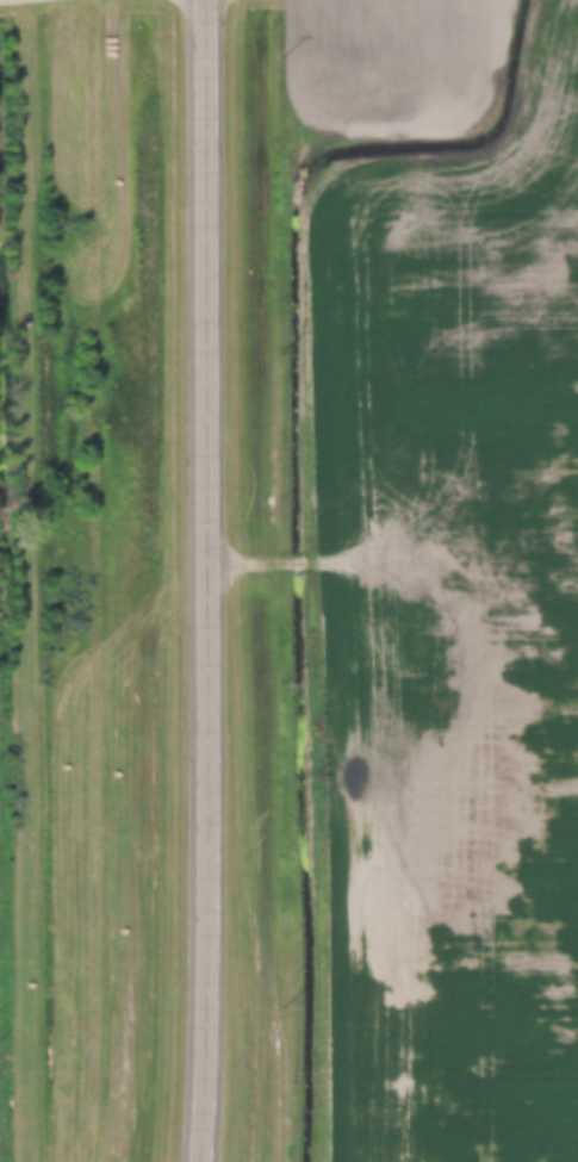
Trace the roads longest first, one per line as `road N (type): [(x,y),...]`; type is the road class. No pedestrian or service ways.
road 1 (primary): [(205,1161),(207,0)]

